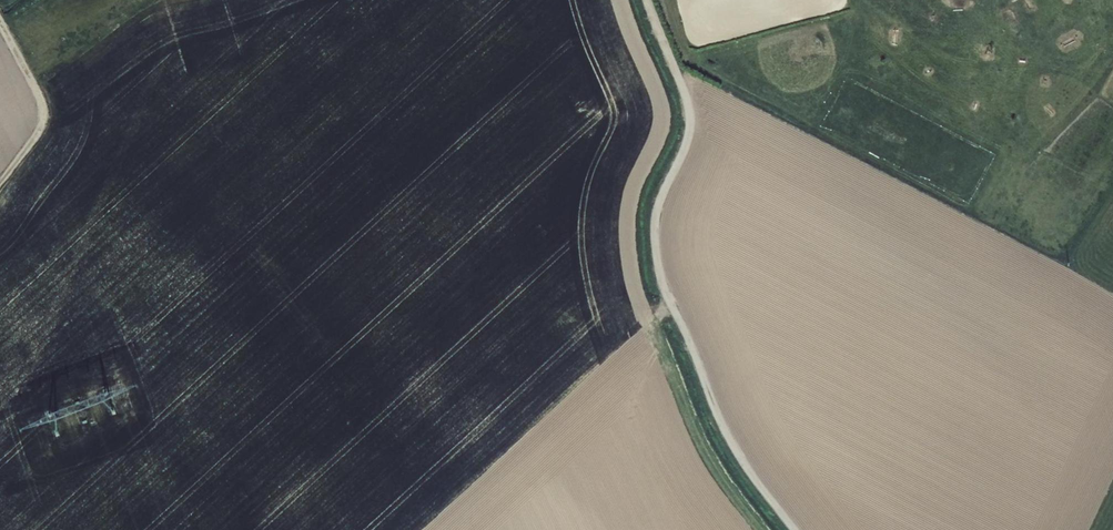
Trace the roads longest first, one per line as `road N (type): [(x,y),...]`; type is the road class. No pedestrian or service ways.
road 1 (track): [(648,0),(688,109),(689,136),(655,227),(659,280),(720,437),(794,529)]
road 2 (track): [(0,17),(46,118),(37,140),(0,180)]

